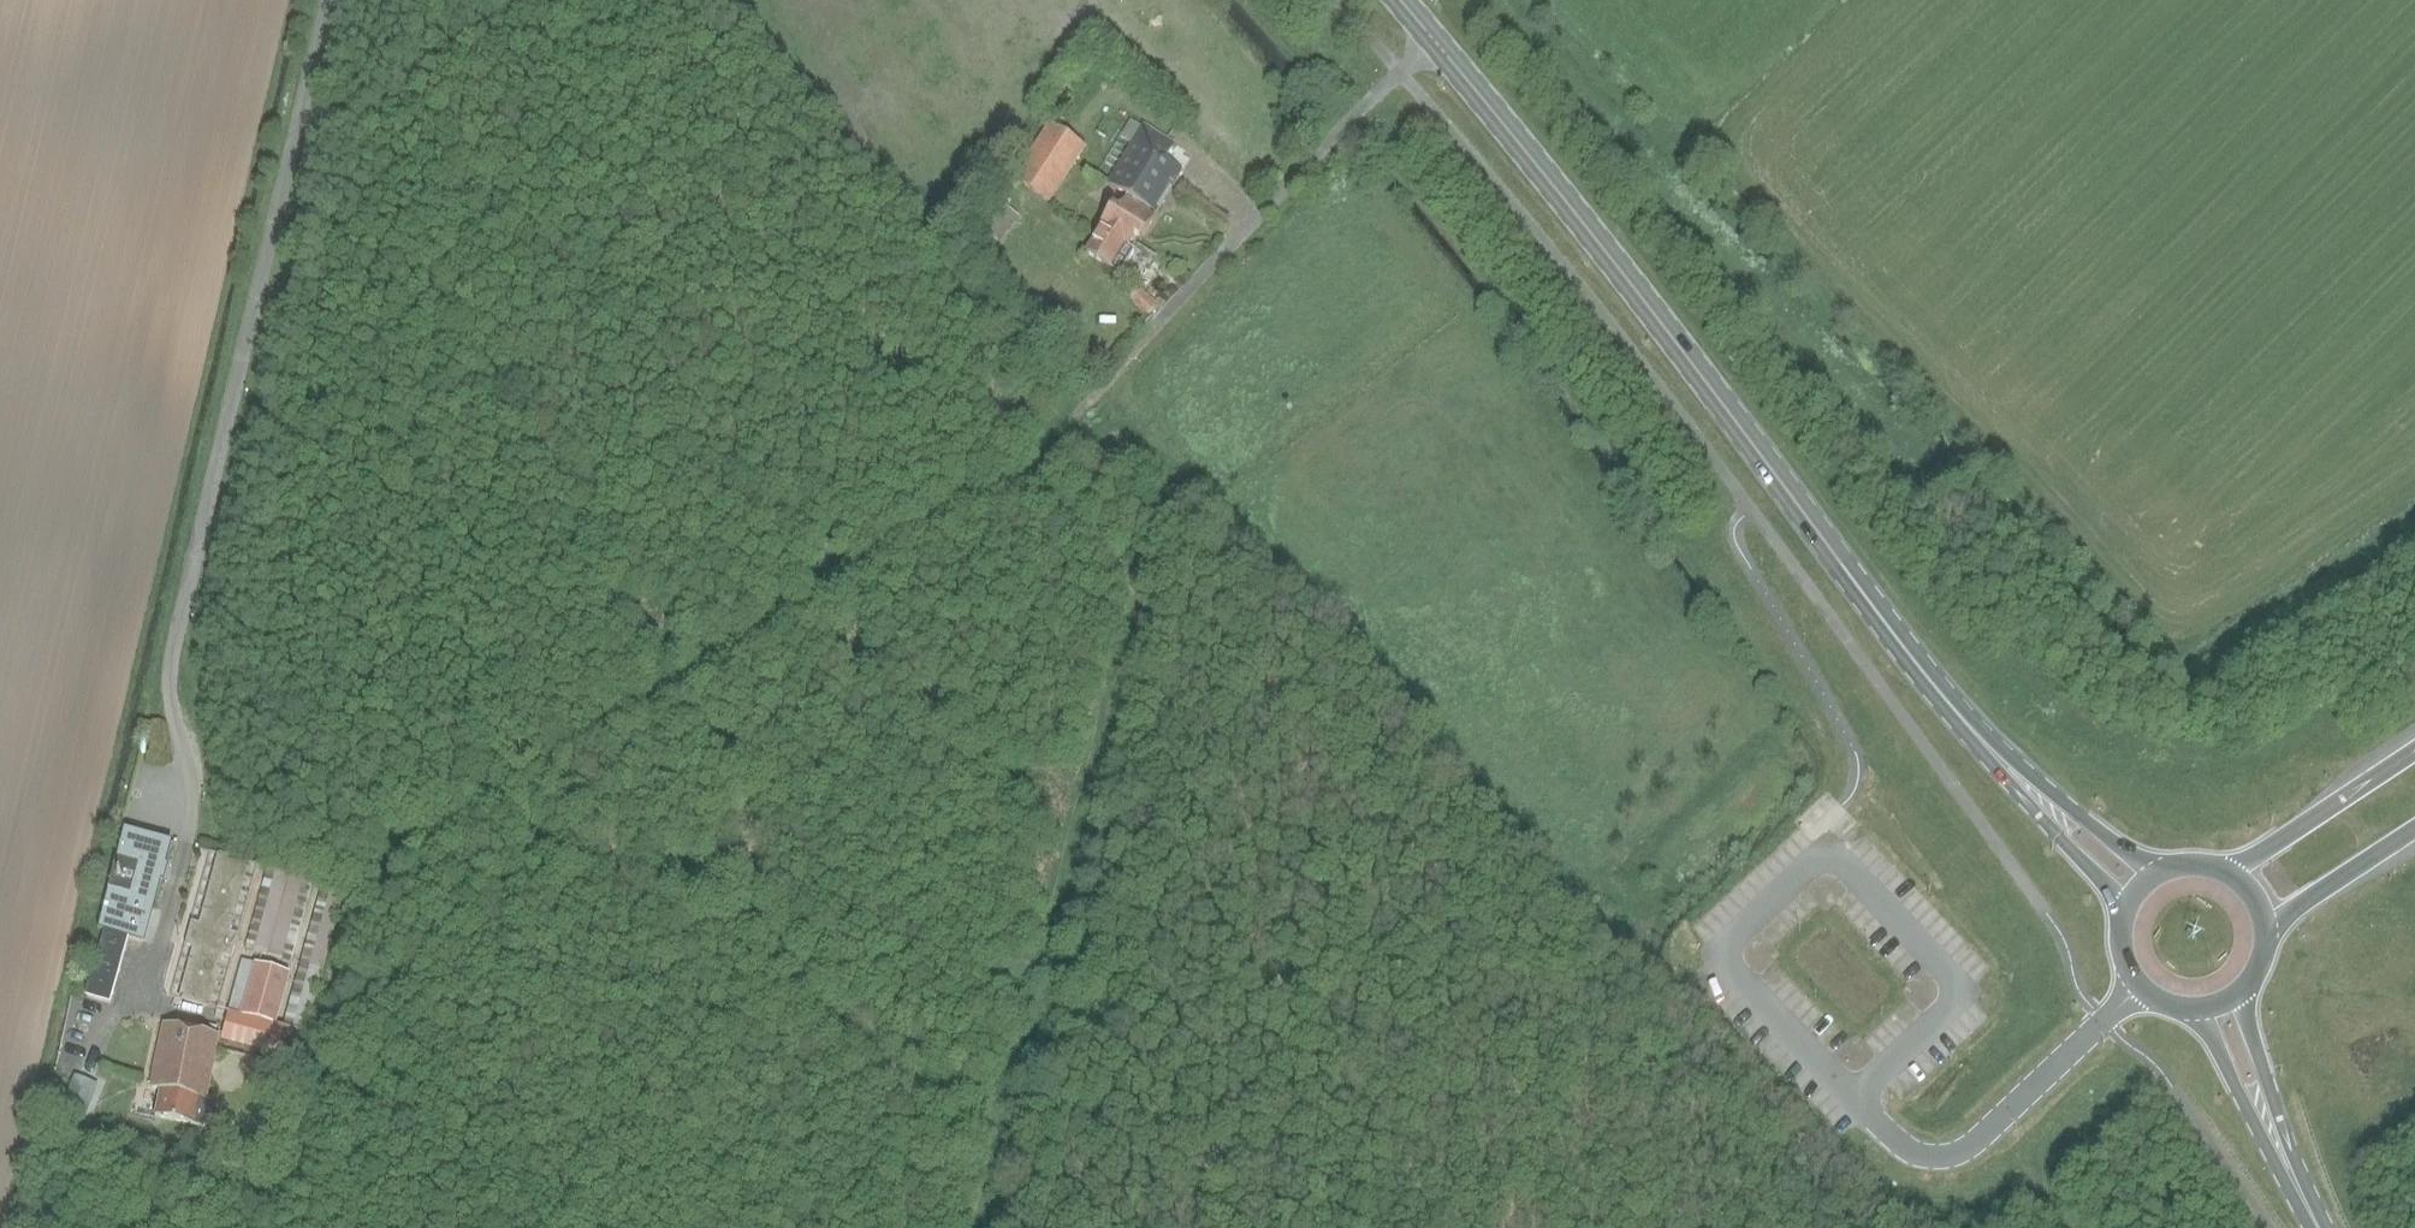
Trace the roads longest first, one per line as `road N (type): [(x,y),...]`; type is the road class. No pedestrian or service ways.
road 1 (primary): [(1958,716),(1632,283),(1399,0)]
road 2 (primary): [(1958,716),(1982,756),(2124,910)]
road 3 (primary): [(2159,870),(1958,716)]
road 4 (primary): [(2196,1008),(2285,1184),(2317,1224)]
road 5 (primary): [(2317,1224),(2245,989)]
road 6 (motorway): [(2414,755),(2227,870)]
road 7 (track): [(1245,539),(1096,395)]
road 8 (motorway): [(2266,939),(2290,913),(2414,831)]
road 9 (primary): [(2124,910),(2119,942),(2139,987),(2196,1008)]

